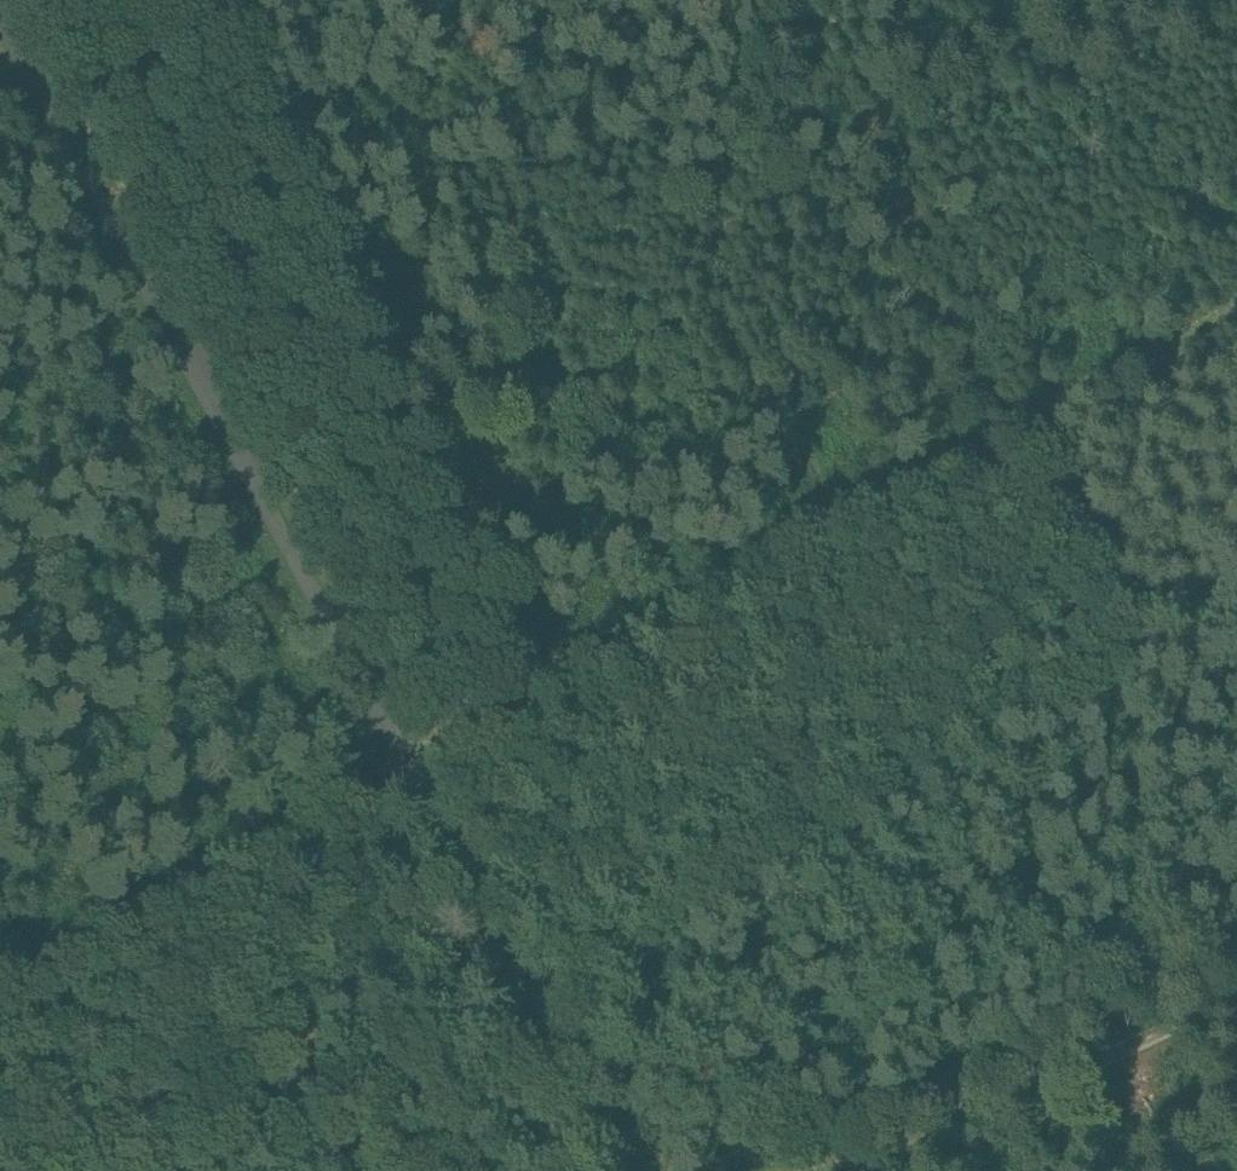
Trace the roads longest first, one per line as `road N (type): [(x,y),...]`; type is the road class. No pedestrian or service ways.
road 1 (track): [(1236,308),(0,973)]
road 2 (unclassified): [(638,1170),(1,0)]
road 3 (track): [(808,0),(792,39),(782,110),(794,318),(845,588),(818,836),(803,929),(710,1129),(680,1170)]
road 4 (track): [(861,1170),(1236,1004)]

